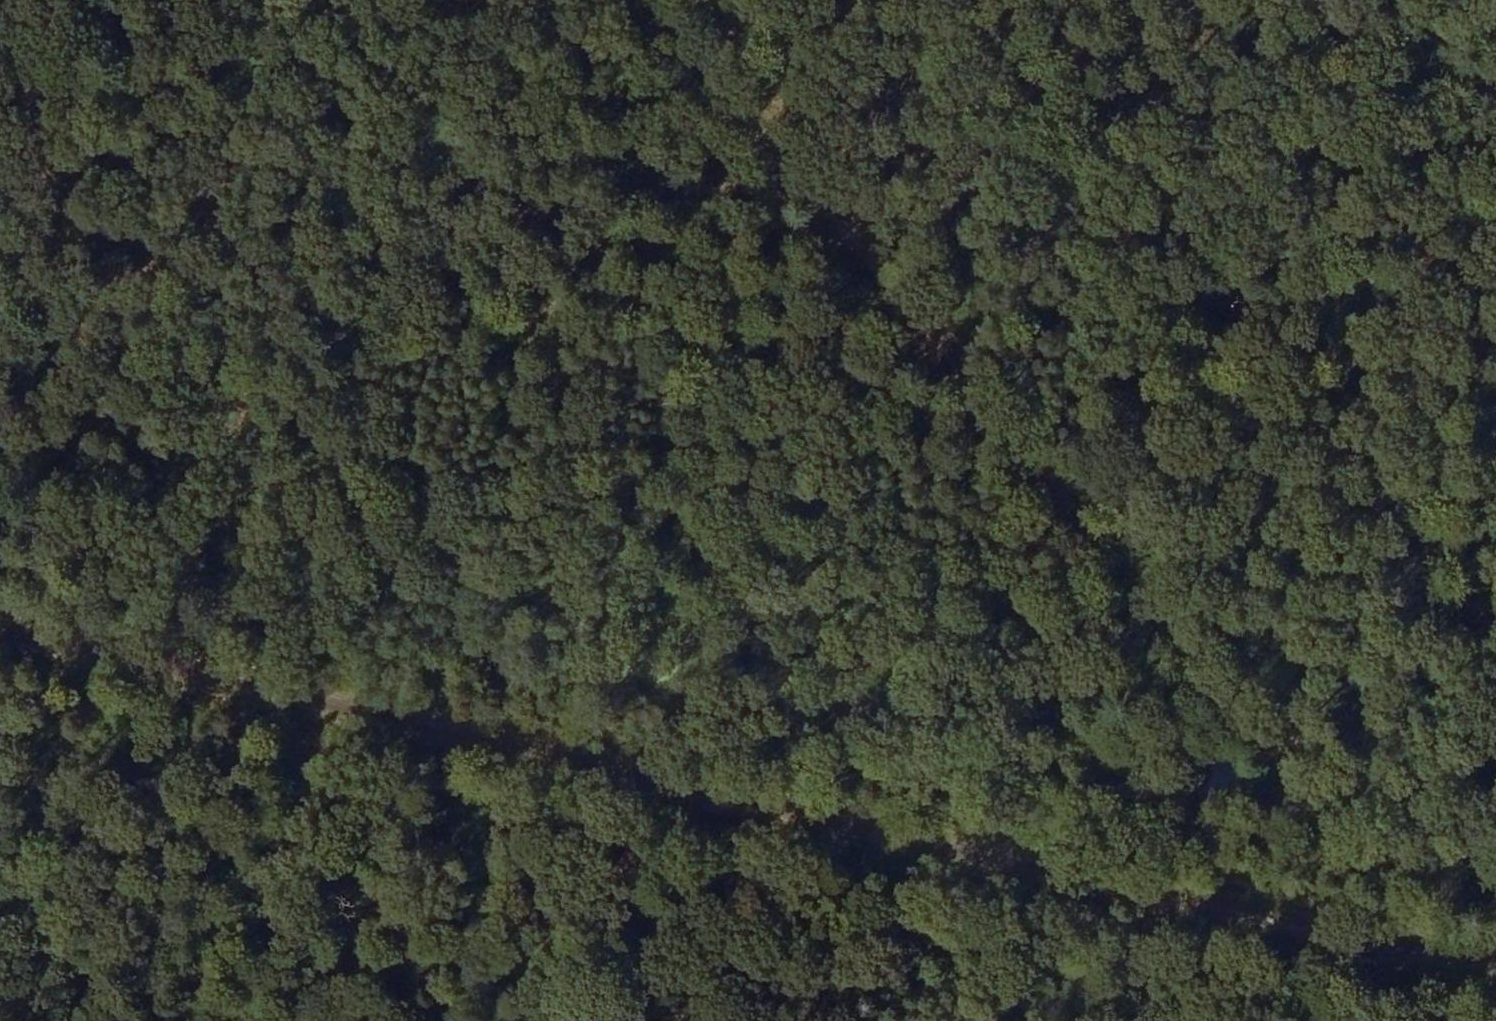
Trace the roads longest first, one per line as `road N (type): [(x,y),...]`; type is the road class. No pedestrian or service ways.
road 1 (track): [(0,634),(1480,962),(1495,959)]

